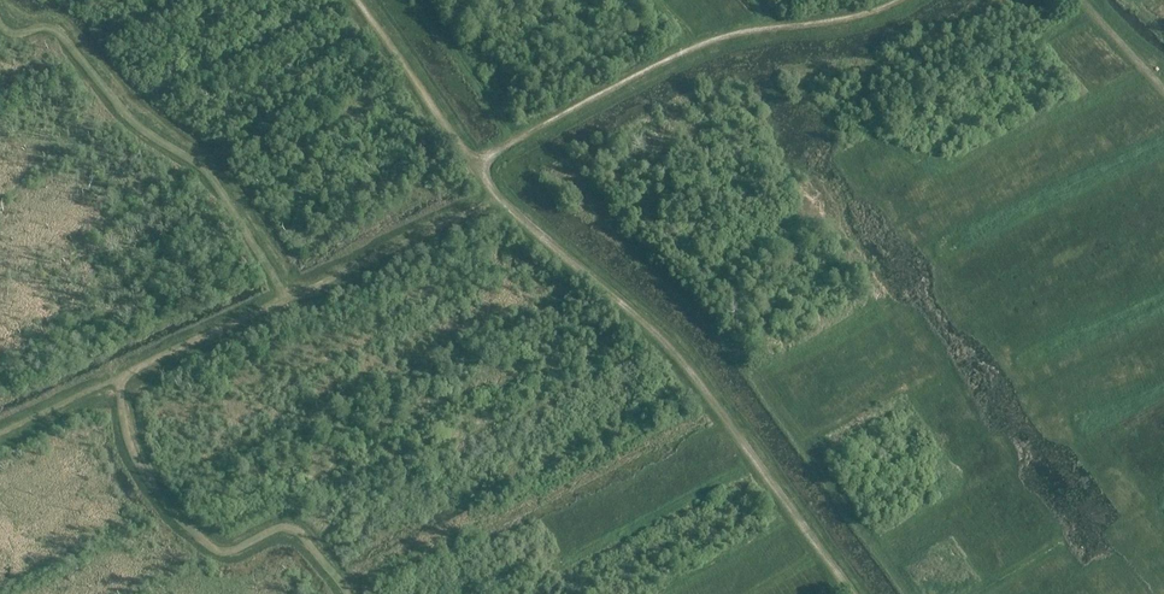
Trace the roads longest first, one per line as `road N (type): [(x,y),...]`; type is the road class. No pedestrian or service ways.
road 1 (track): [(475,166),(508,208),(689,370),(853,593)]
road 2 (track): [(900,0),(859,15),(707,41),(475,166)]
road 3 (track): [(475,166),(357,0)]
road 4 (track): [(1163,89),(1080,0)]

